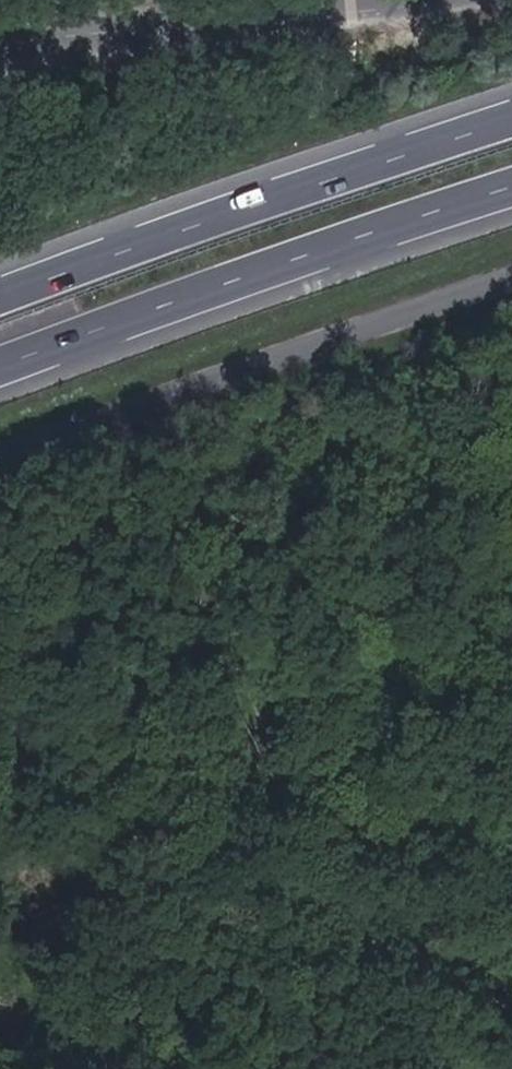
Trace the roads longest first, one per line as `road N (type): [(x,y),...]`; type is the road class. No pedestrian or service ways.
road 1 (unclassified): [(0,463),(511,285)]
road 2 (trunk): [(0,368),(511,193)]
road 3 (trunk): [(511,127),(0,300)]
road 4 (residential): [(349,0),(0,39)]

